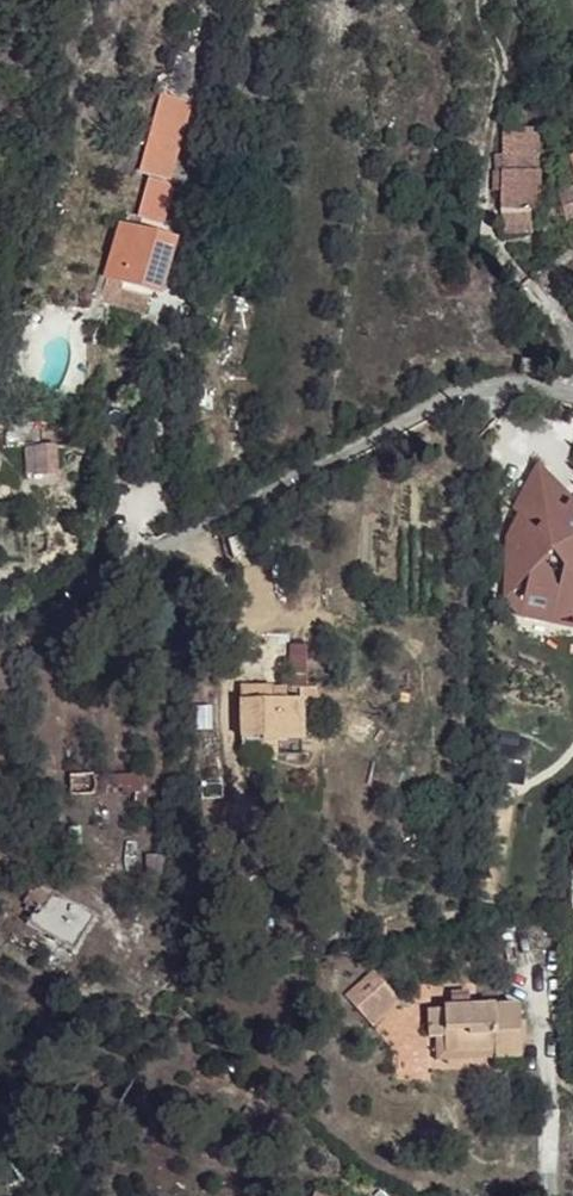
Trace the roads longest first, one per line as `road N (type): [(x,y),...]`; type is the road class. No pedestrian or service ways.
road 1 (unclassified): [(0,621),(442,403),(516,382),(572,393)]

